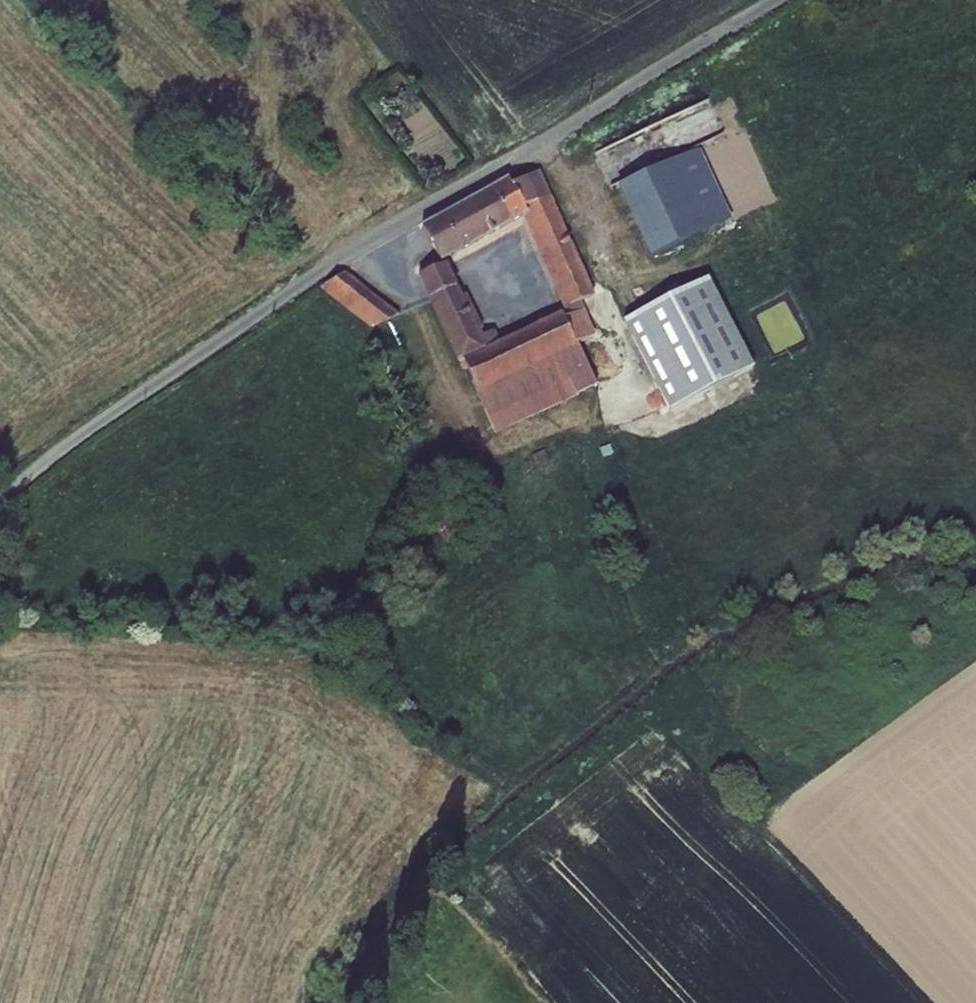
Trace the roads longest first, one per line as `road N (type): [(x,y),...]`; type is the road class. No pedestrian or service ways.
road 1 (unclassified): [(0,495),(329,266),(777,0)]

